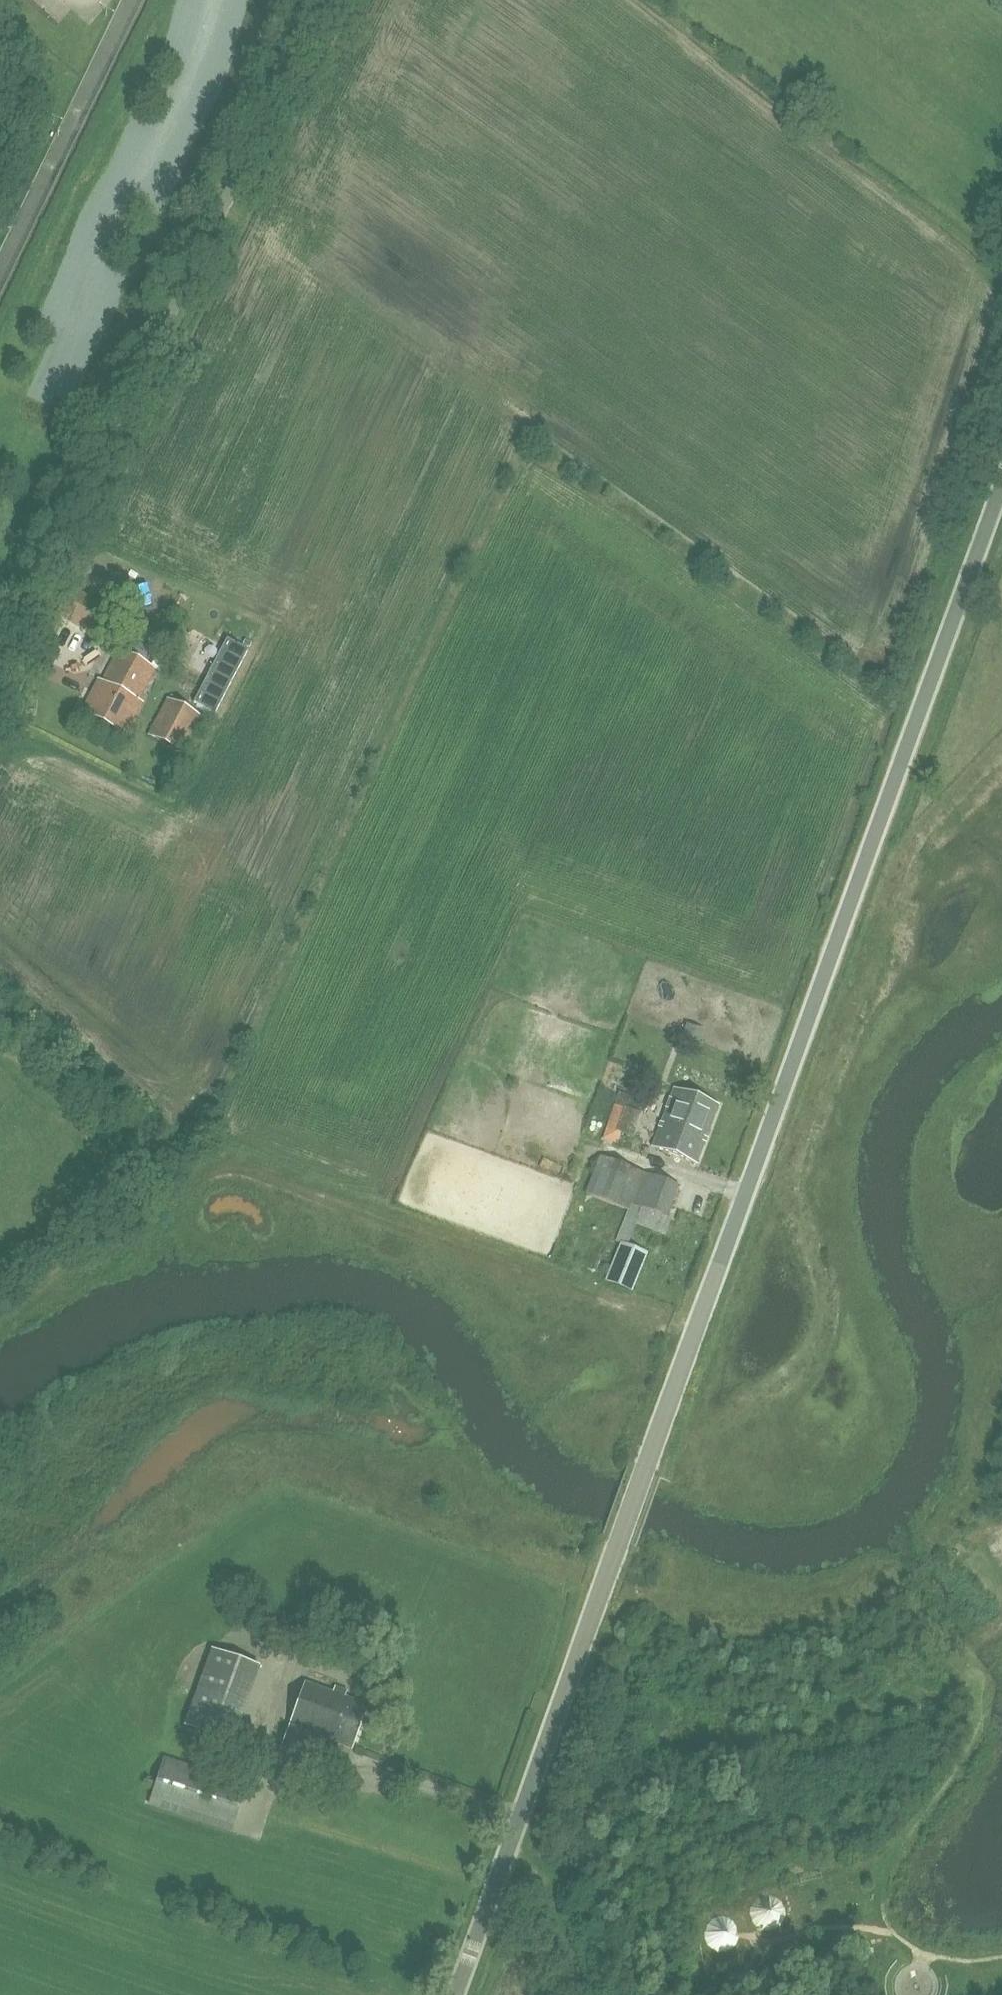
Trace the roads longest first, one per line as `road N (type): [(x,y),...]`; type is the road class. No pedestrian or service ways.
road 1 (unclassified): [(455,1994),(1001,485)]
road 2 (unclassified): [(0,650),(325,0)]
road 3 (track): [(892,1581),(832,1612),(771,1629),(701,1623),(601,1591)]

